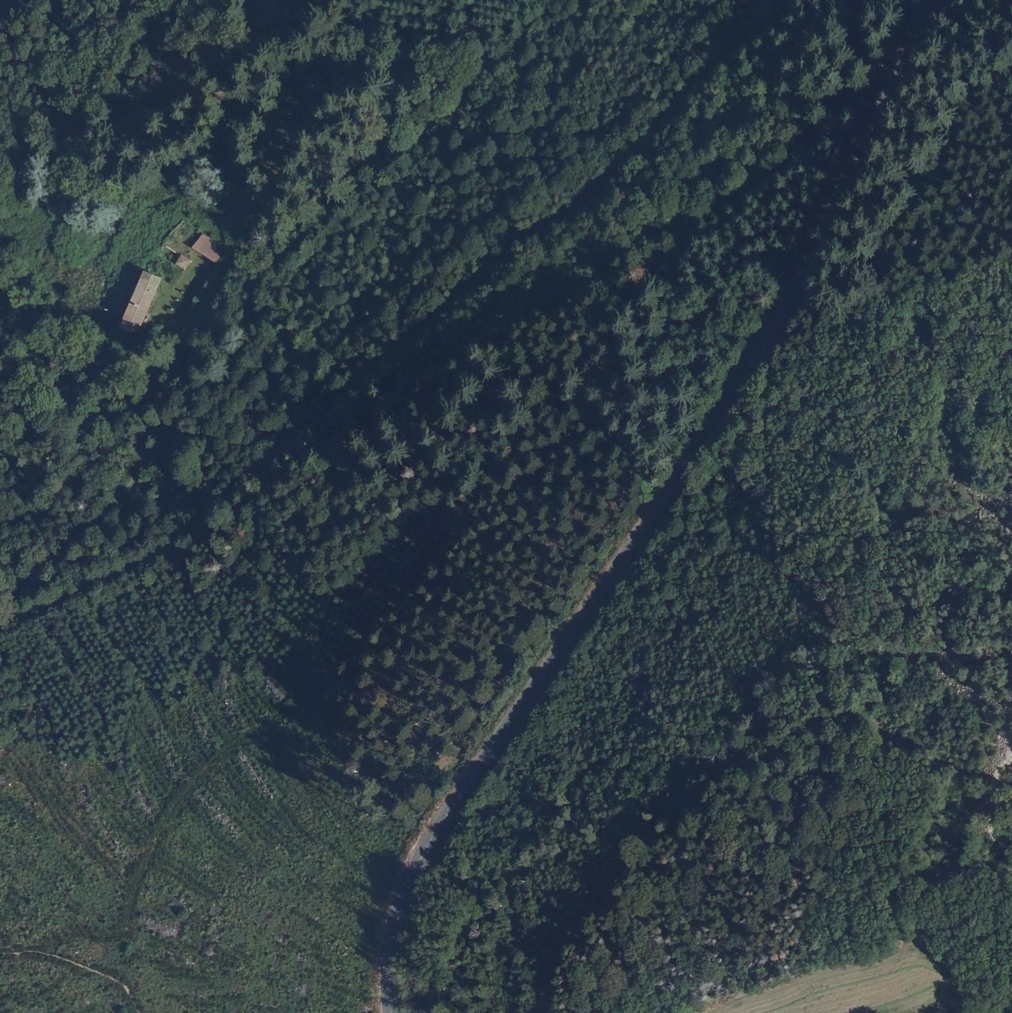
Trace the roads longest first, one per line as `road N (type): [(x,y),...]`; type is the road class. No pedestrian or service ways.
road 1 (tertiary): [(947,0),(732,413),(435,832),(393,933),(396,1012)]
road 2 (track): [(922,49),(857,92),(779,177),(572,273),(181,548),(134,570)]
road 3 (track): [(772,0),(560,206),(134,570)]
road 4 (track): [(0,585),(138,478),(144,363)]
road 5 (track): [(941,1012),(970,993),(969,983),(935,952),(925,899),(932,883),(1011,846)]
road 6 (track): [(134,570),(0,626)]

